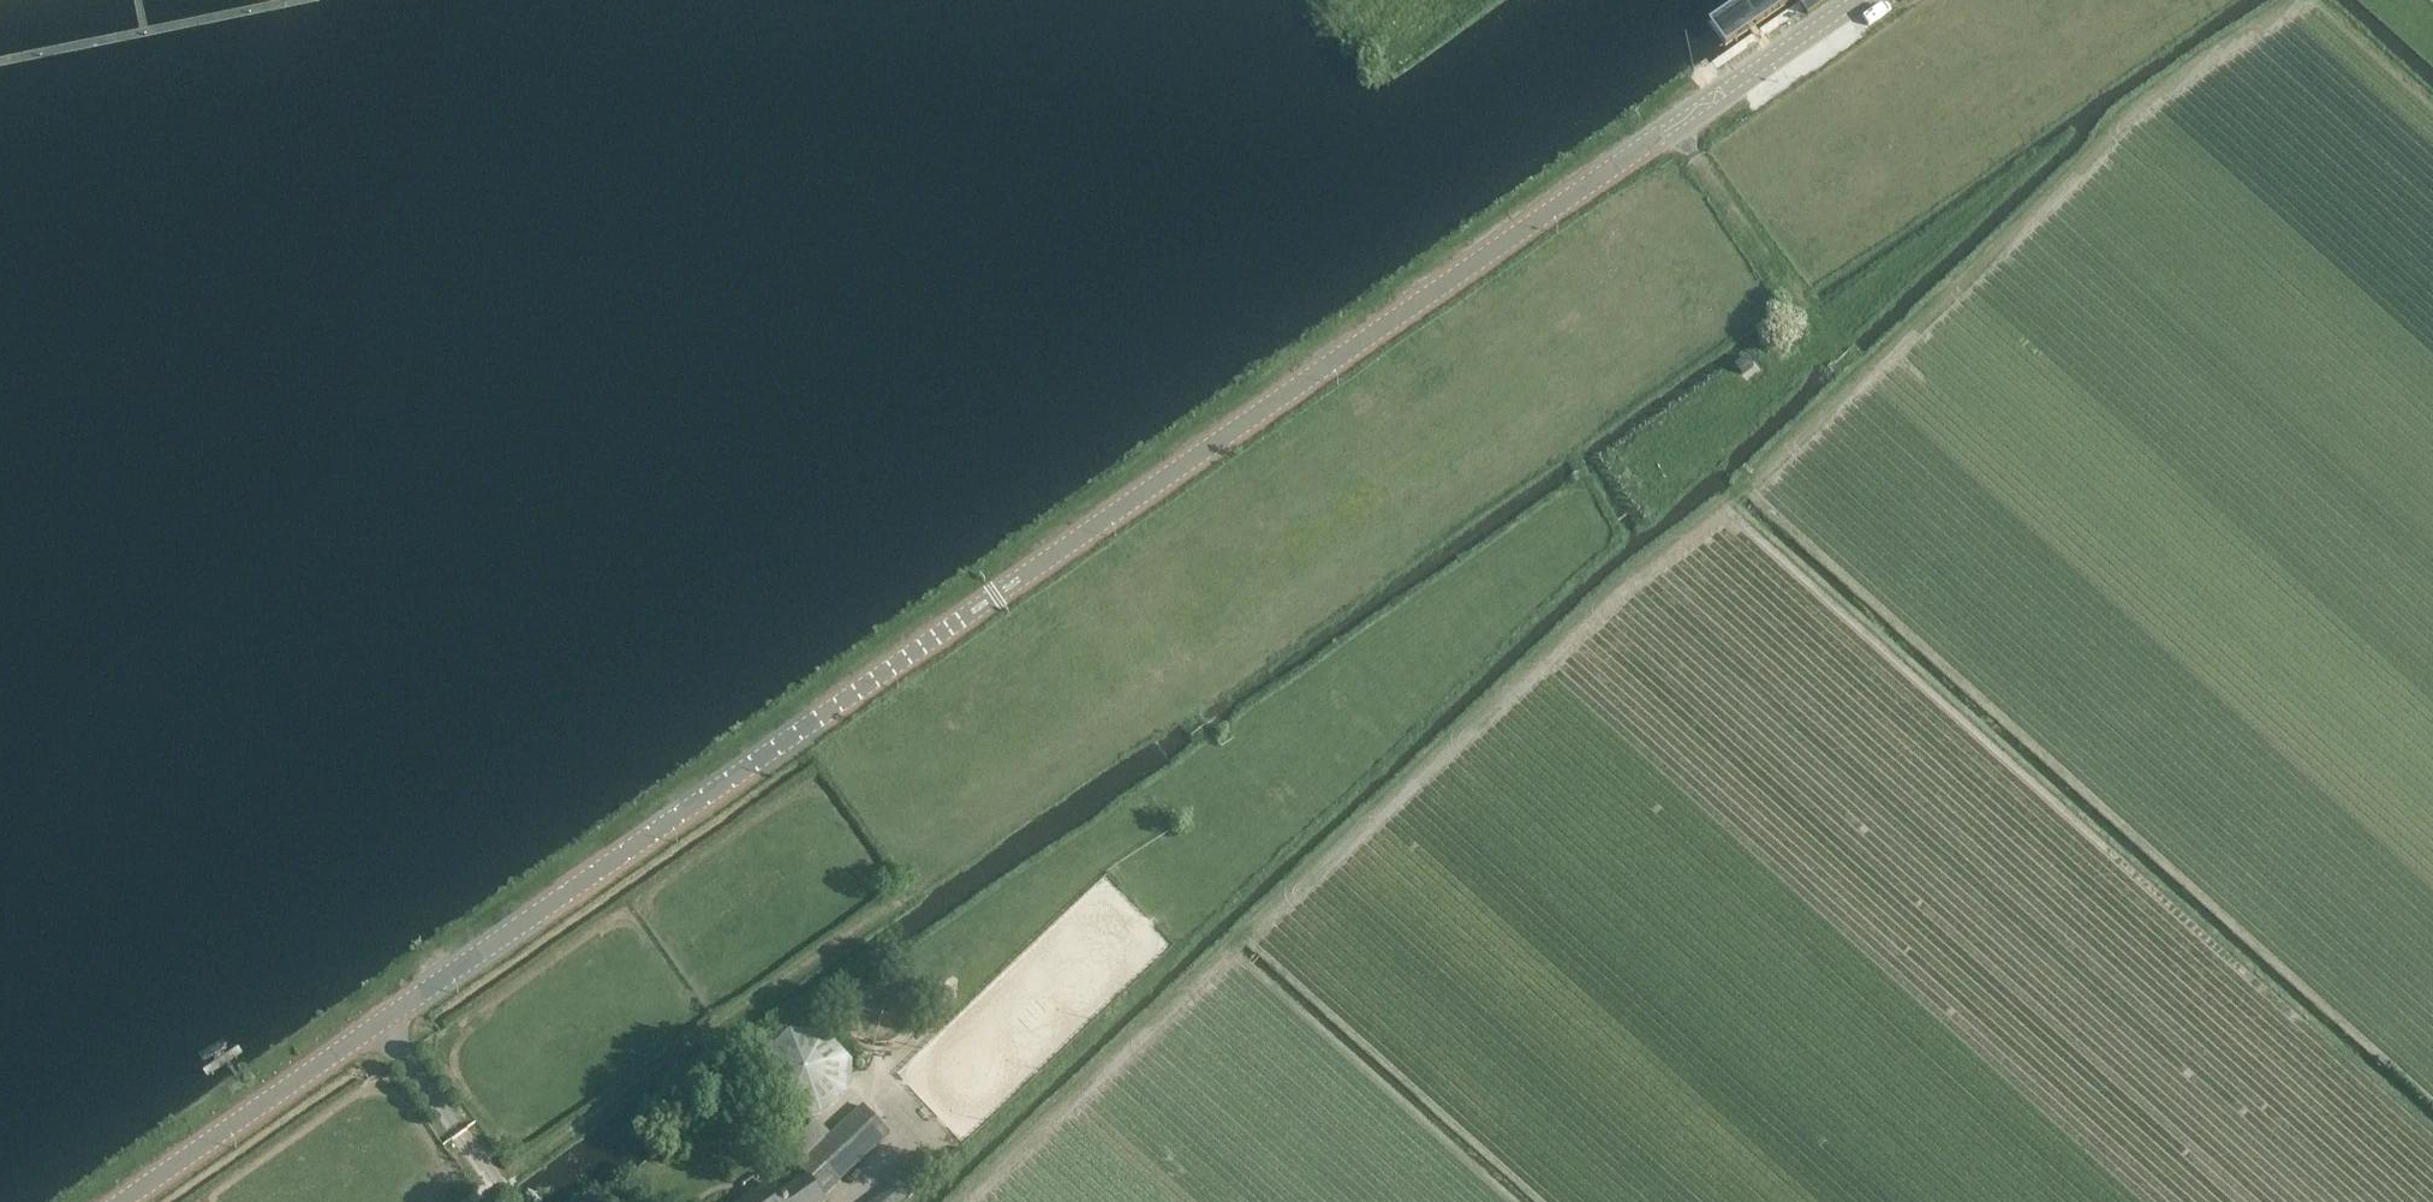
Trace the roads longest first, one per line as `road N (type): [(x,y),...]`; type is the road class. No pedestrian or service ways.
road 1 (tertiary): [(124,1201),(1856,0)]
road 2 (track): [(1858,372),(1674,127)]

